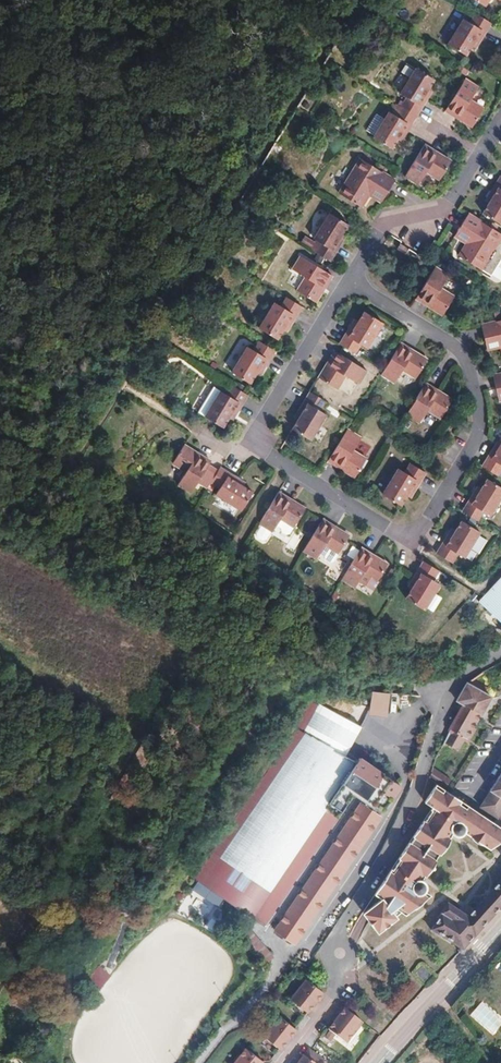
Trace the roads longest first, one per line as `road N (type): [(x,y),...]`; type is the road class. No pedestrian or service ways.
road 1 (residential): [(251,445),(415,543),(476,441),(480,400),(452,344),(362,291)]
road 2 (residential): [(500,656),(460,679),(408,812),(341,927),(340,944)]
road 3 (residential): [(356,271),(391,221),(453,204),(500,122)]
road 4 (secondary): [(382,1062),(500,932)]
road 5 (residential): [(251,445),(341,296)]
road 6 (track): [(199,533),(66,465)]

